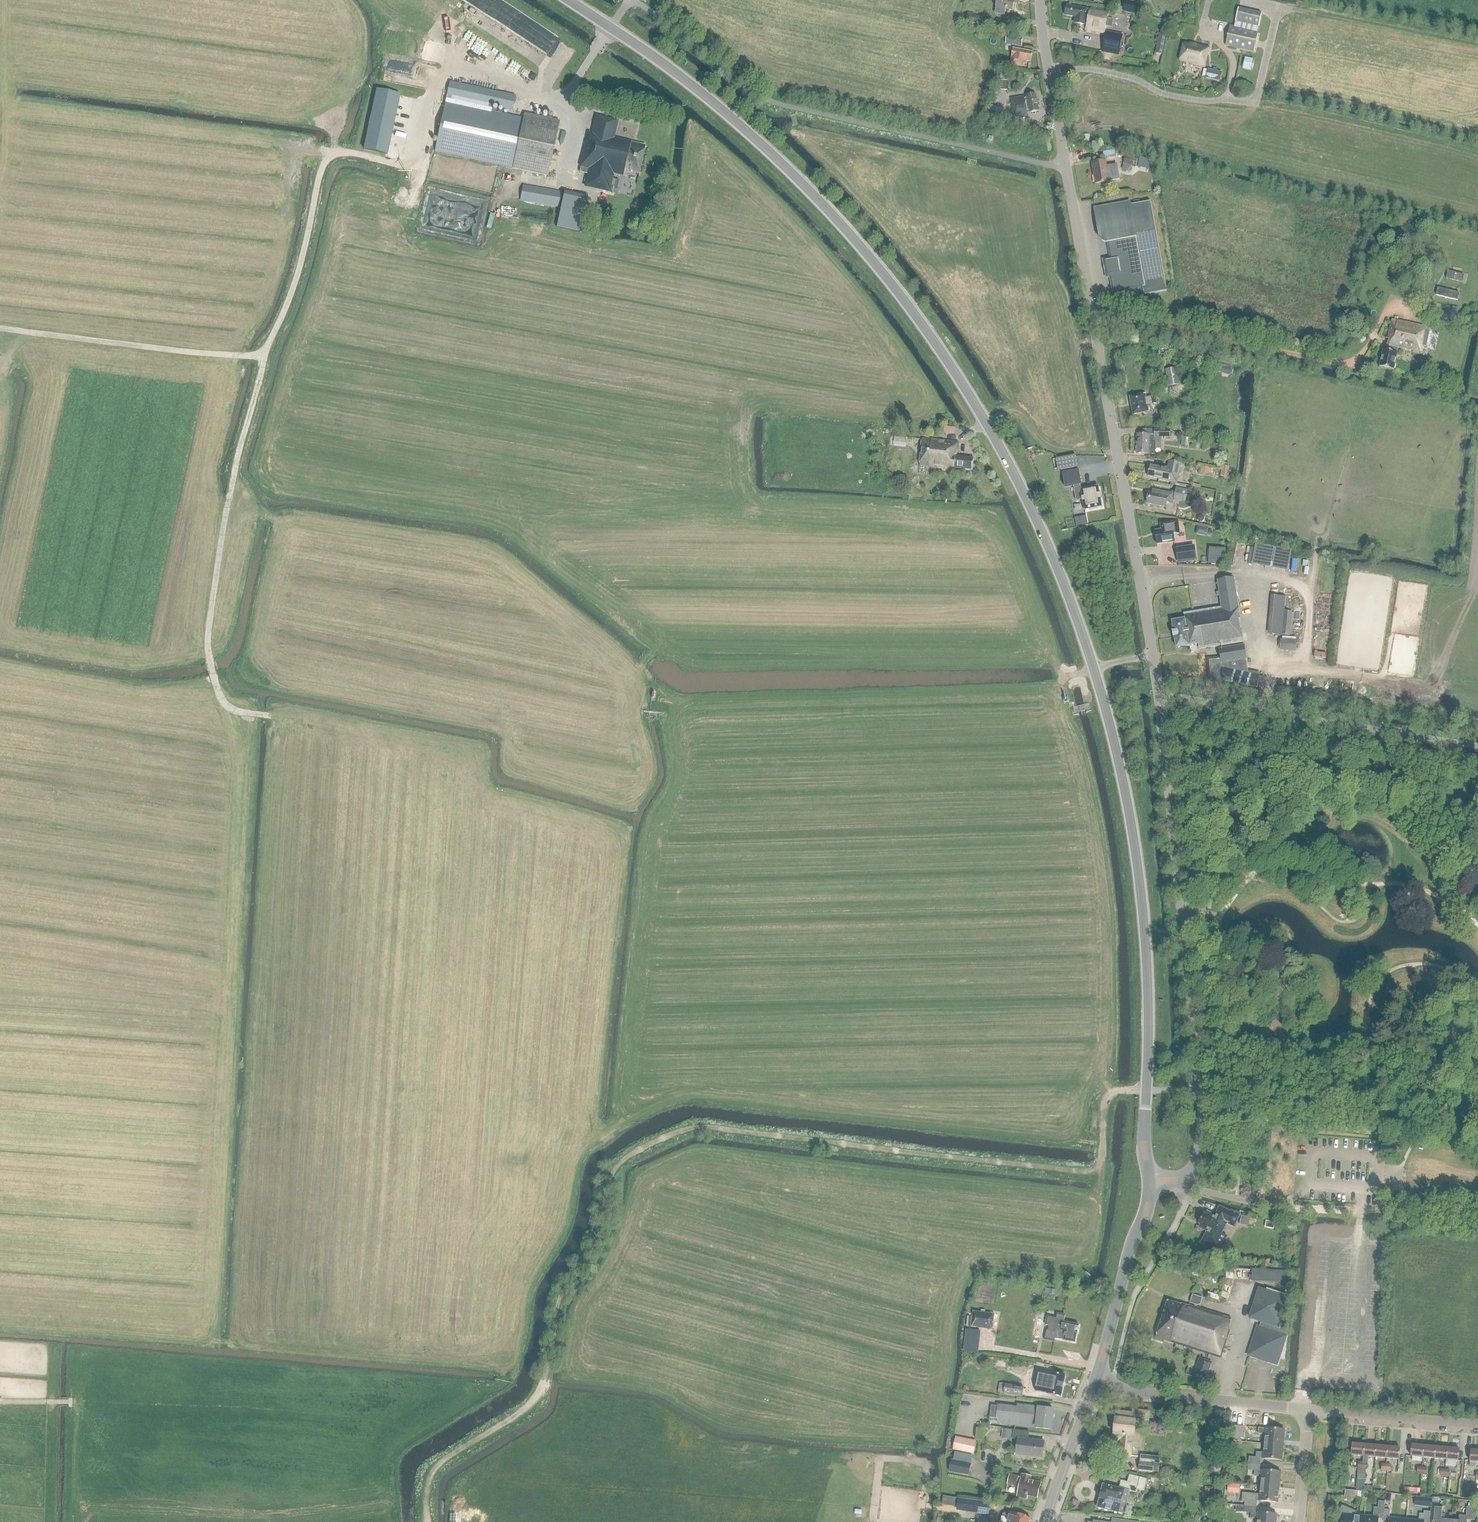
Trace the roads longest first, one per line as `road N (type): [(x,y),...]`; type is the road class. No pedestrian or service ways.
road 1 (primary): [(1149,1183),(1145,950),(1127,802),(1079,624),(1021,488),(922,325),(854,239),(730,117),(569,0)]
road 2 (tertiary): [(1159,697),(1065,163)]
road 3 (tertiary): [(1185,1179),(1195,1165),(1202,1113),(1159,697)]
road 4 (unclassified): [(1065,163),(773,102),(634,0)]
road 5 (track): [(1093,669),(1060,687),(669,698)]
road 6 (unclassified): [(1159,697),(1477,746)]
road 7 (tertiary): [(1311,1409),(1094,1383)]
road 8 (primary): [(1094,1383),(1149,1183)]
road 9 (tertiary): [(1477,1425),(1311,1409)]
road 10 (tertiary): [(1065,163),(1040,0)]
road 11 (primary): [(1045,1521),(1094,1383)]
road 12 (track): [(1280,1205),(1408,1211)]

